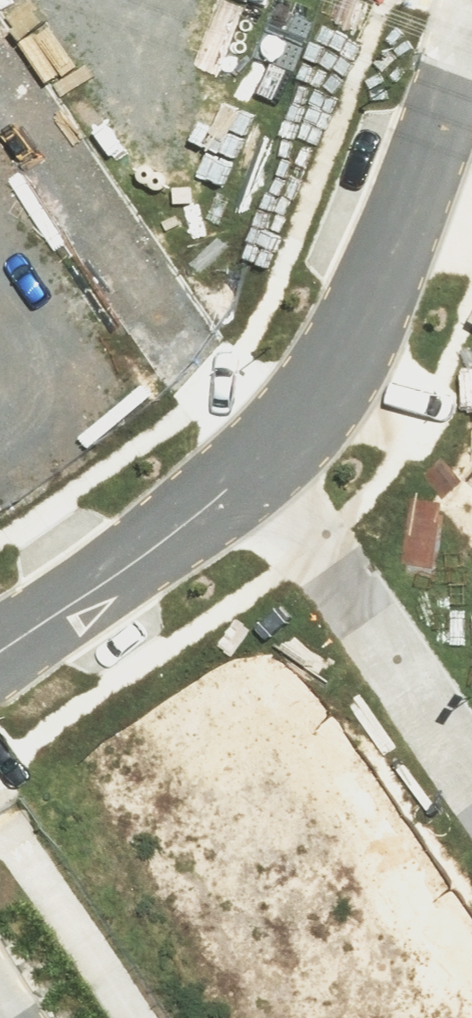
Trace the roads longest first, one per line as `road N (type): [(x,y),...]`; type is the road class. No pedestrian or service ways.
road 1 (residential): [(0,35),(258,464)]
road 2 (residential): [(471,30),(381,268),(329,374),(258,464)]
road 3 (residential): [(258,464),(471,777)]
road 4 (residential): [(258,464),(124,569),(0,650)]

